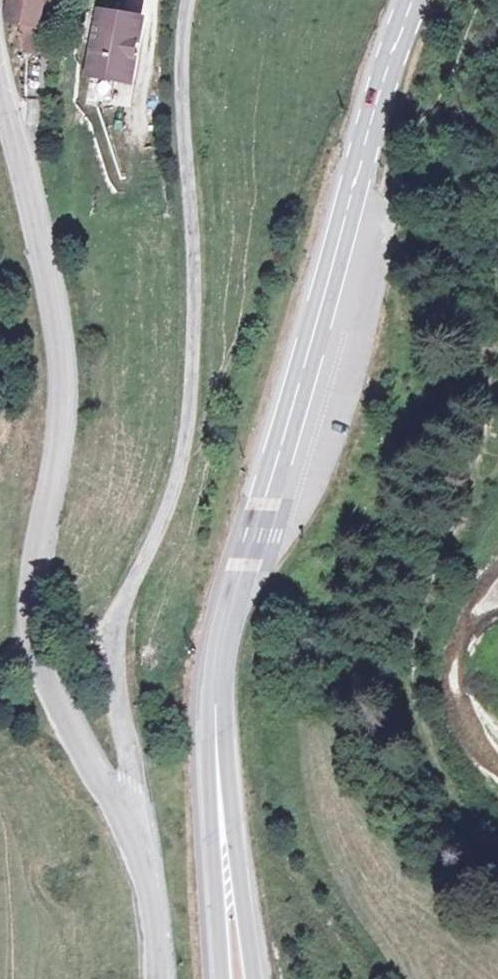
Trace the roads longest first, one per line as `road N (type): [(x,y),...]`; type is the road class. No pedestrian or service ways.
road 1 (unclassified): [(119,819),(135,774),(120,619),(187,418),(197,284),(187,0)]
road 2 (unclassified): [(119,819),(44,684),(30,610),(56,415),(51,319),(0,97)]
road 3 (secondary): [(408,0),(251,536),(216,707)]
road 4 (secondary): [(258,978),(216,707)]
road 5 (secondary): [(216,707),(209,775),(222,978)]
road 6 (unclassified): [(152,978),(147,897),(119,819)]

